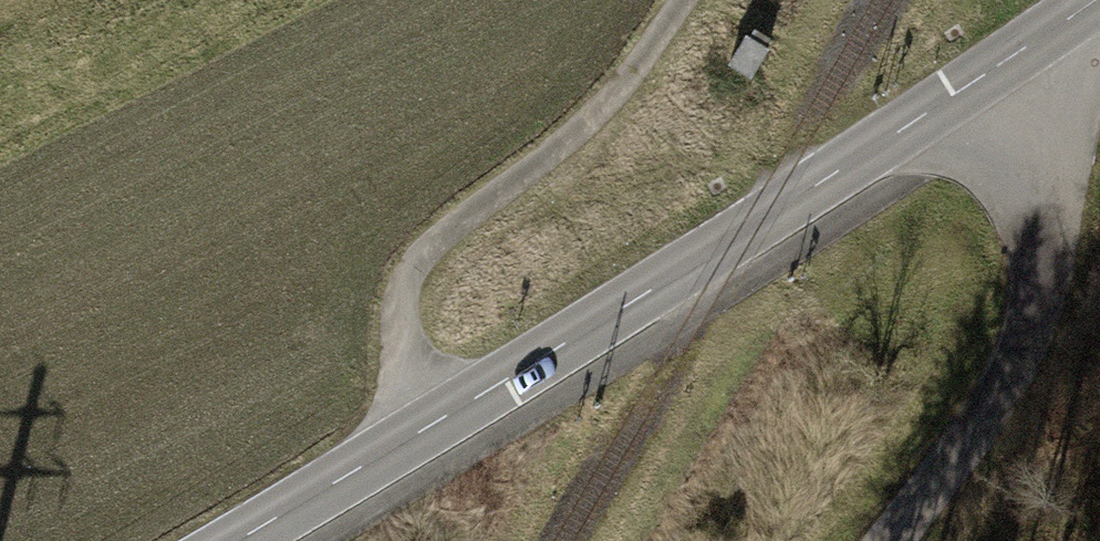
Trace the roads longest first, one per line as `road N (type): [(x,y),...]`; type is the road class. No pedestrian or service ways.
road 1 (tertiary): [(235,540),(748,231),(1096,0)]
road 2 (track): [(683,0),(608,102),(437,241),(412,271),(399,333),(437,422)]

